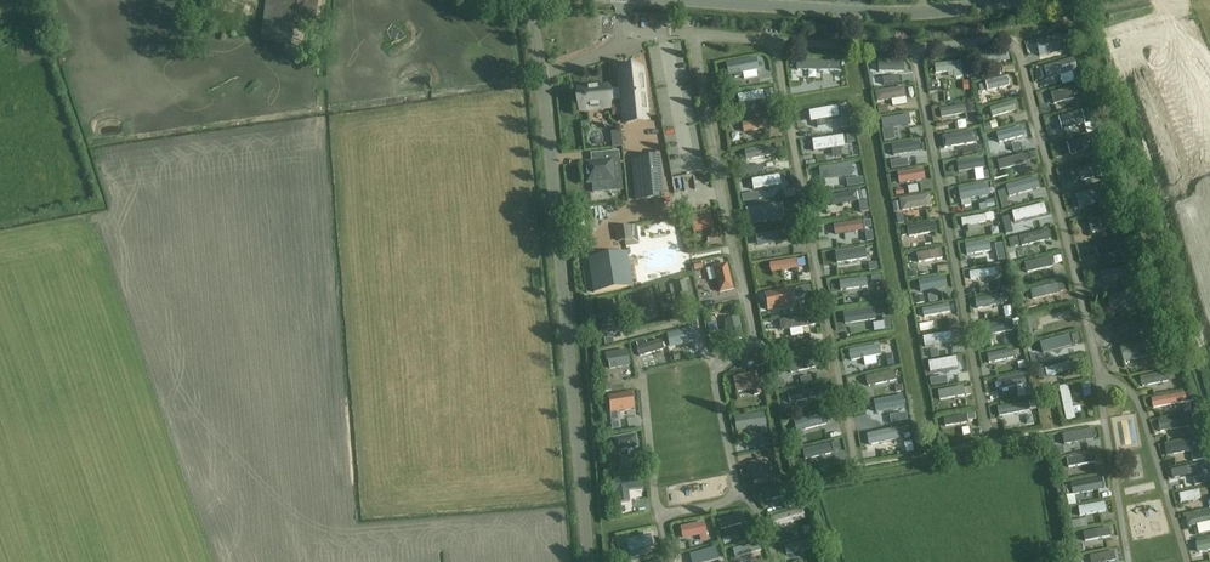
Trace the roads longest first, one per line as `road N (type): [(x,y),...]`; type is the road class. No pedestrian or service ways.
road 1 (unclassified): [(589,561),(529,0)]
road 2 (unclassified): [(689,0),(877,13),(1012,0)]

